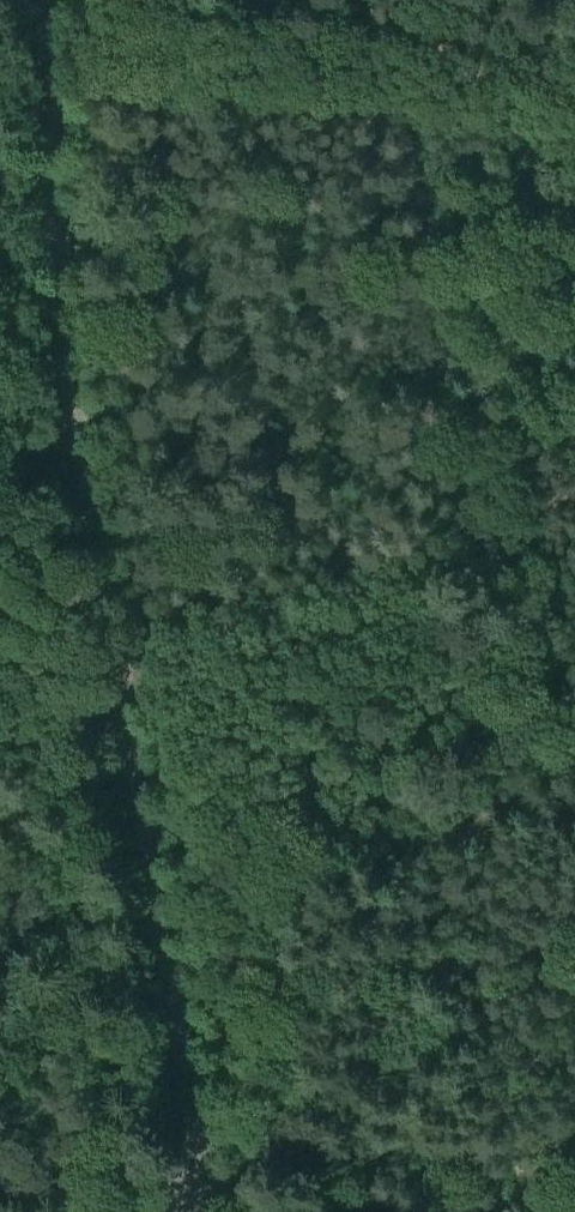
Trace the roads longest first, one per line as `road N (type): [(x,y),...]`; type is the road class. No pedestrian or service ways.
road 1 (unclassified): [(200,1205),(91,611),(48,254),(43,0)]
road 2 (track): [(43,30),(237,37),(356,76),(574,91)]
road 3 (track): [(355,1211),(574,1203)]

